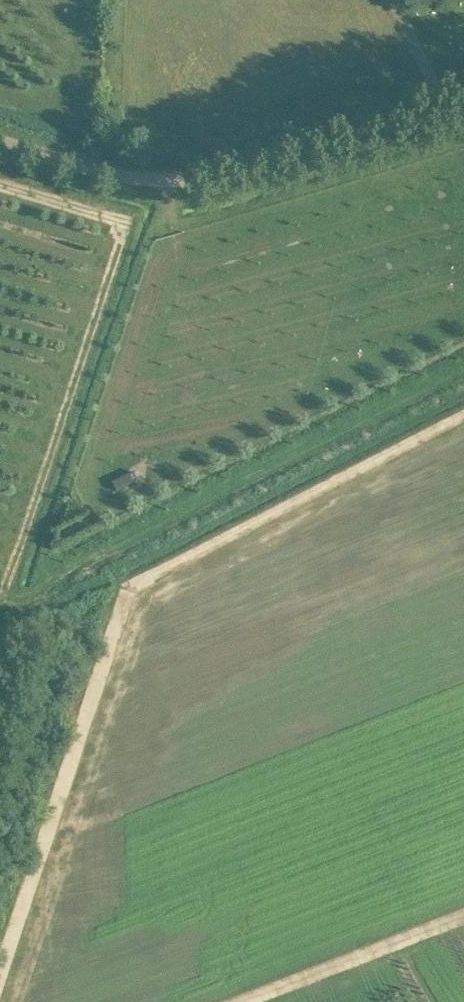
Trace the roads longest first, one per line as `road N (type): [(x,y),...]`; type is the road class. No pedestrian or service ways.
road 1 (track): [(0,619),(463,375)]
road 2 (unclassified): [(463,111),(225,174),(165,178),(0,139)]

